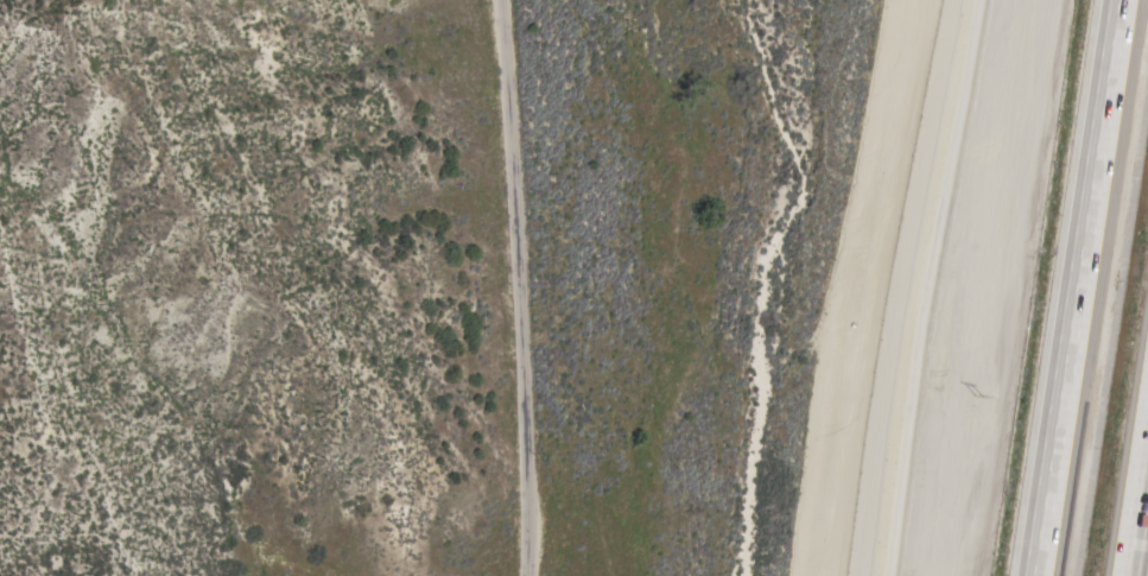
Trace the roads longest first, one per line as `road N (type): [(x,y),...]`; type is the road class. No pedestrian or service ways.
road 1 (motorway): [(1119,0),(1034,575)]
road 2 (residential): [(504,0),(522,330)]
road 3 (residential): [(530,575),(522,330)]
road 4 (motorway): [(1129,575),(1147,447)]

